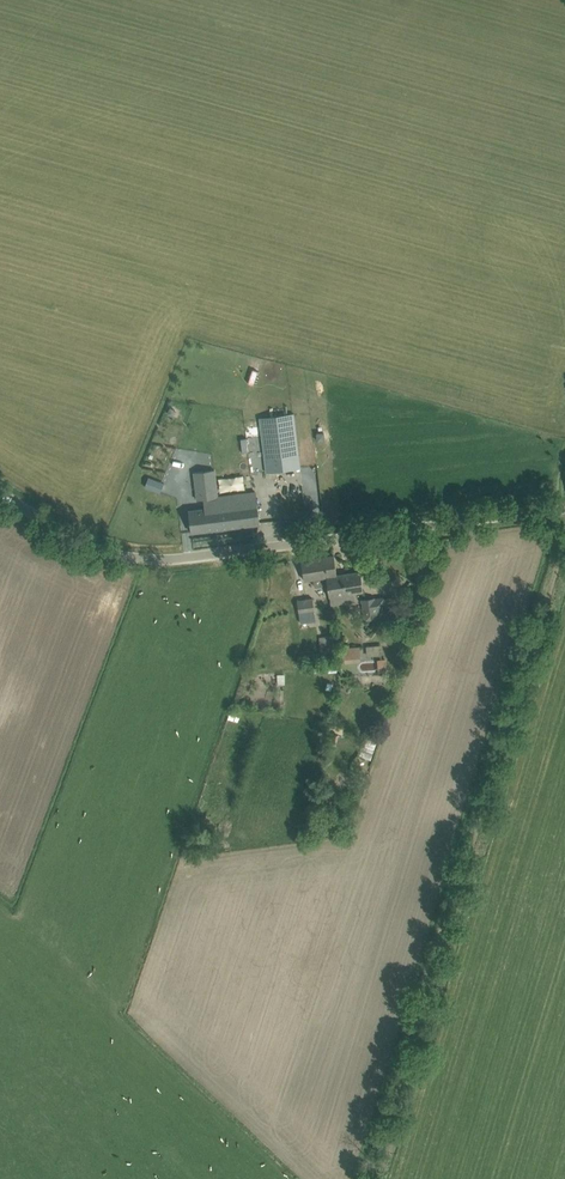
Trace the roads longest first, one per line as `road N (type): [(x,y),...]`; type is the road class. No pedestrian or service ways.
road 1 (unclassified): [(564,508),(160,562),(78,545),(0,495)]

